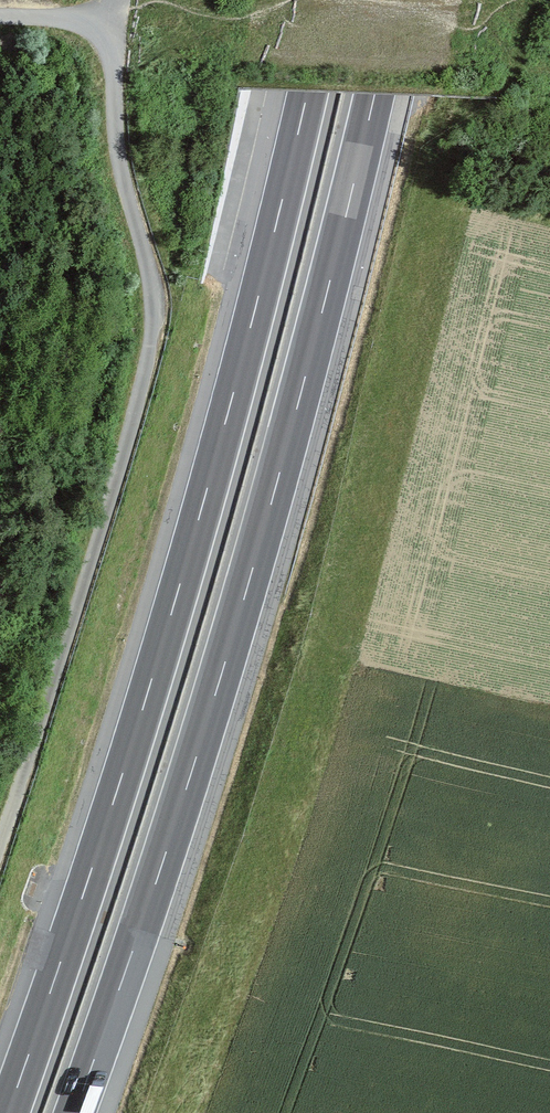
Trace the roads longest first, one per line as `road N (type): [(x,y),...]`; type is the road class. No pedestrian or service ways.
road 1 (motorway): [(74,1112),(153,892),(270,506),(395,0)]
road 2 (motorway): [(328,0),(207,488),(7,1112)]
road 3 (track): [(0,842),(118,473),(153,307),(117,156),(117,22),(0,17)]

